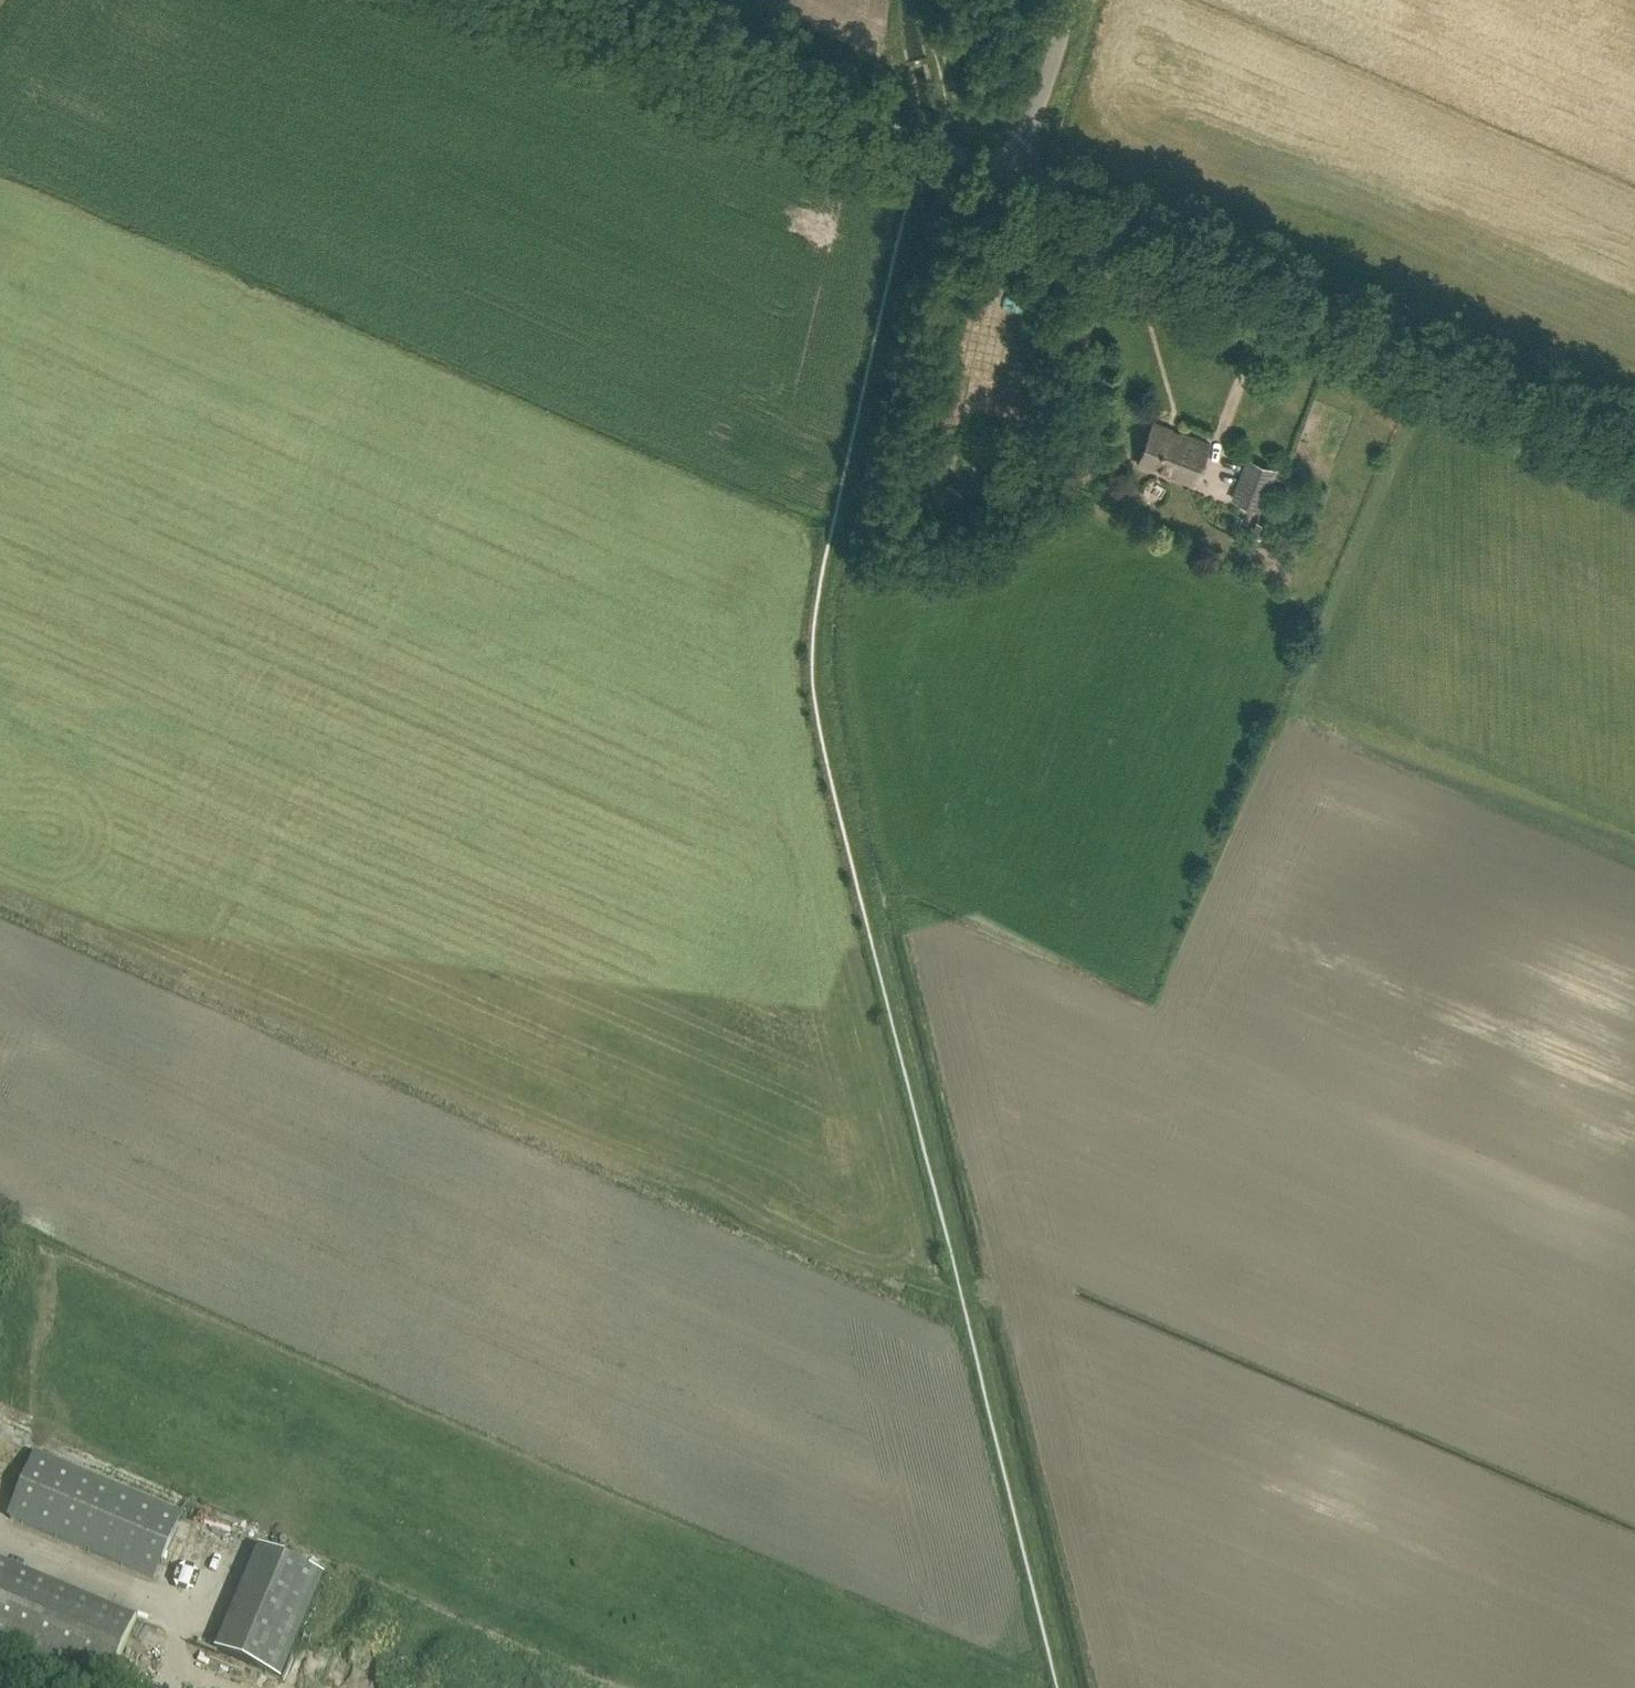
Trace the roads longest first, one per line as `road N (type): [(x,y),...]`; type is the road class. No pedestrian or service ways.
road 1 (unclassified): [(1634,445),(1011,175)]
road 2 (unclassified): [(1011,175),(597,0)]
road 3 (unclassified): [(1011,175),(1068,0)]
road 4 (track): [(946,148),(942,0)]

